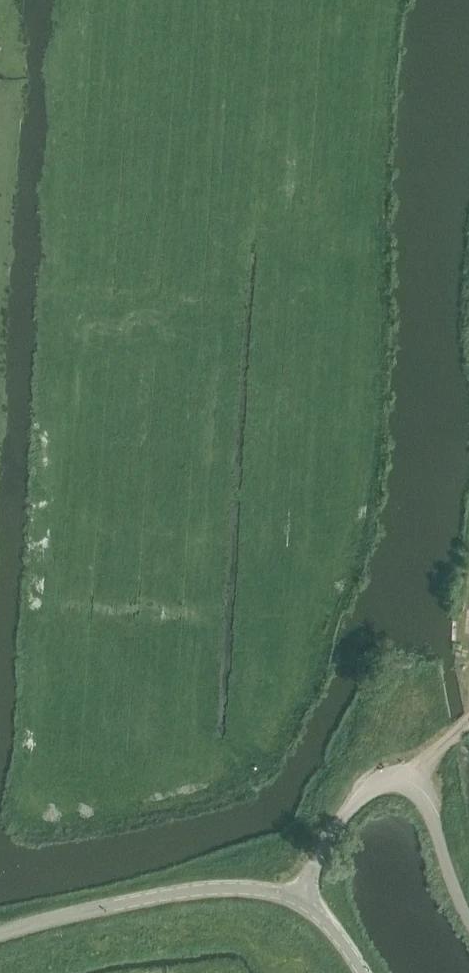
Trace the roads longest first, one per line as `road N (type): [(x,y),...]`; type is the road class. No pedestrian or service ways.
road 1 (unclassified): [(301,900),(354,806),(380,787),(400,785),(429,816),(468,918)]
road 2 (unclassified): [(301,900),(197,890),(0,935)]

